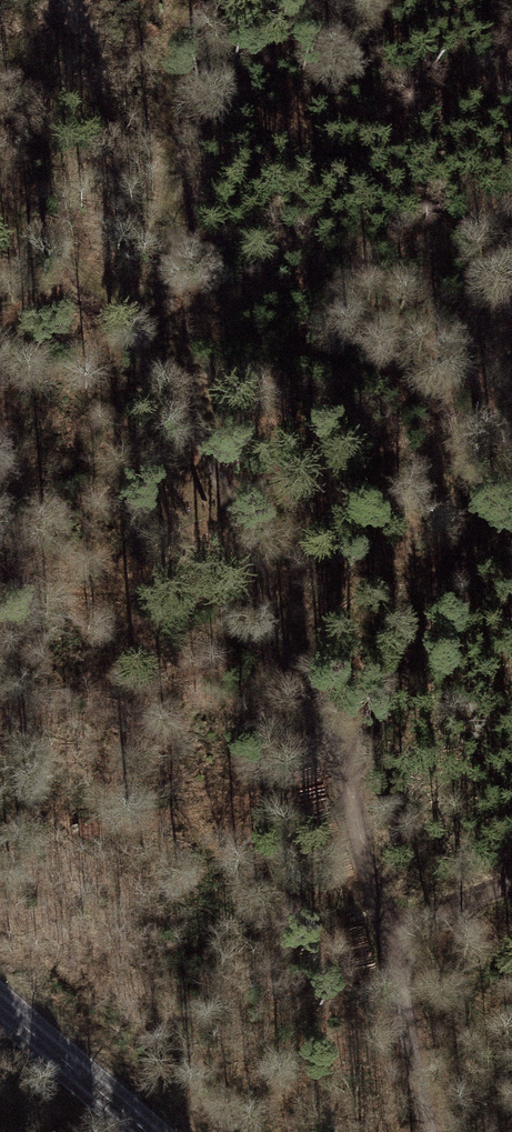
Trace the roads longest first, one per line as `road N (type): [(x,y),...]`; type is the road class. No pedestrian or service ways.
road 1 (track): [(347,789),(165,353),(0,201)]
road 2 (track): [(511,483),(439,581),(347,789),(394,942)]
road 3 (track): [(165,353),(184,0)]
road 4 (track): [(511,891),(394,942),(428,1131)]
road 5 (tertiary): [(176,1131),(0,986)]

